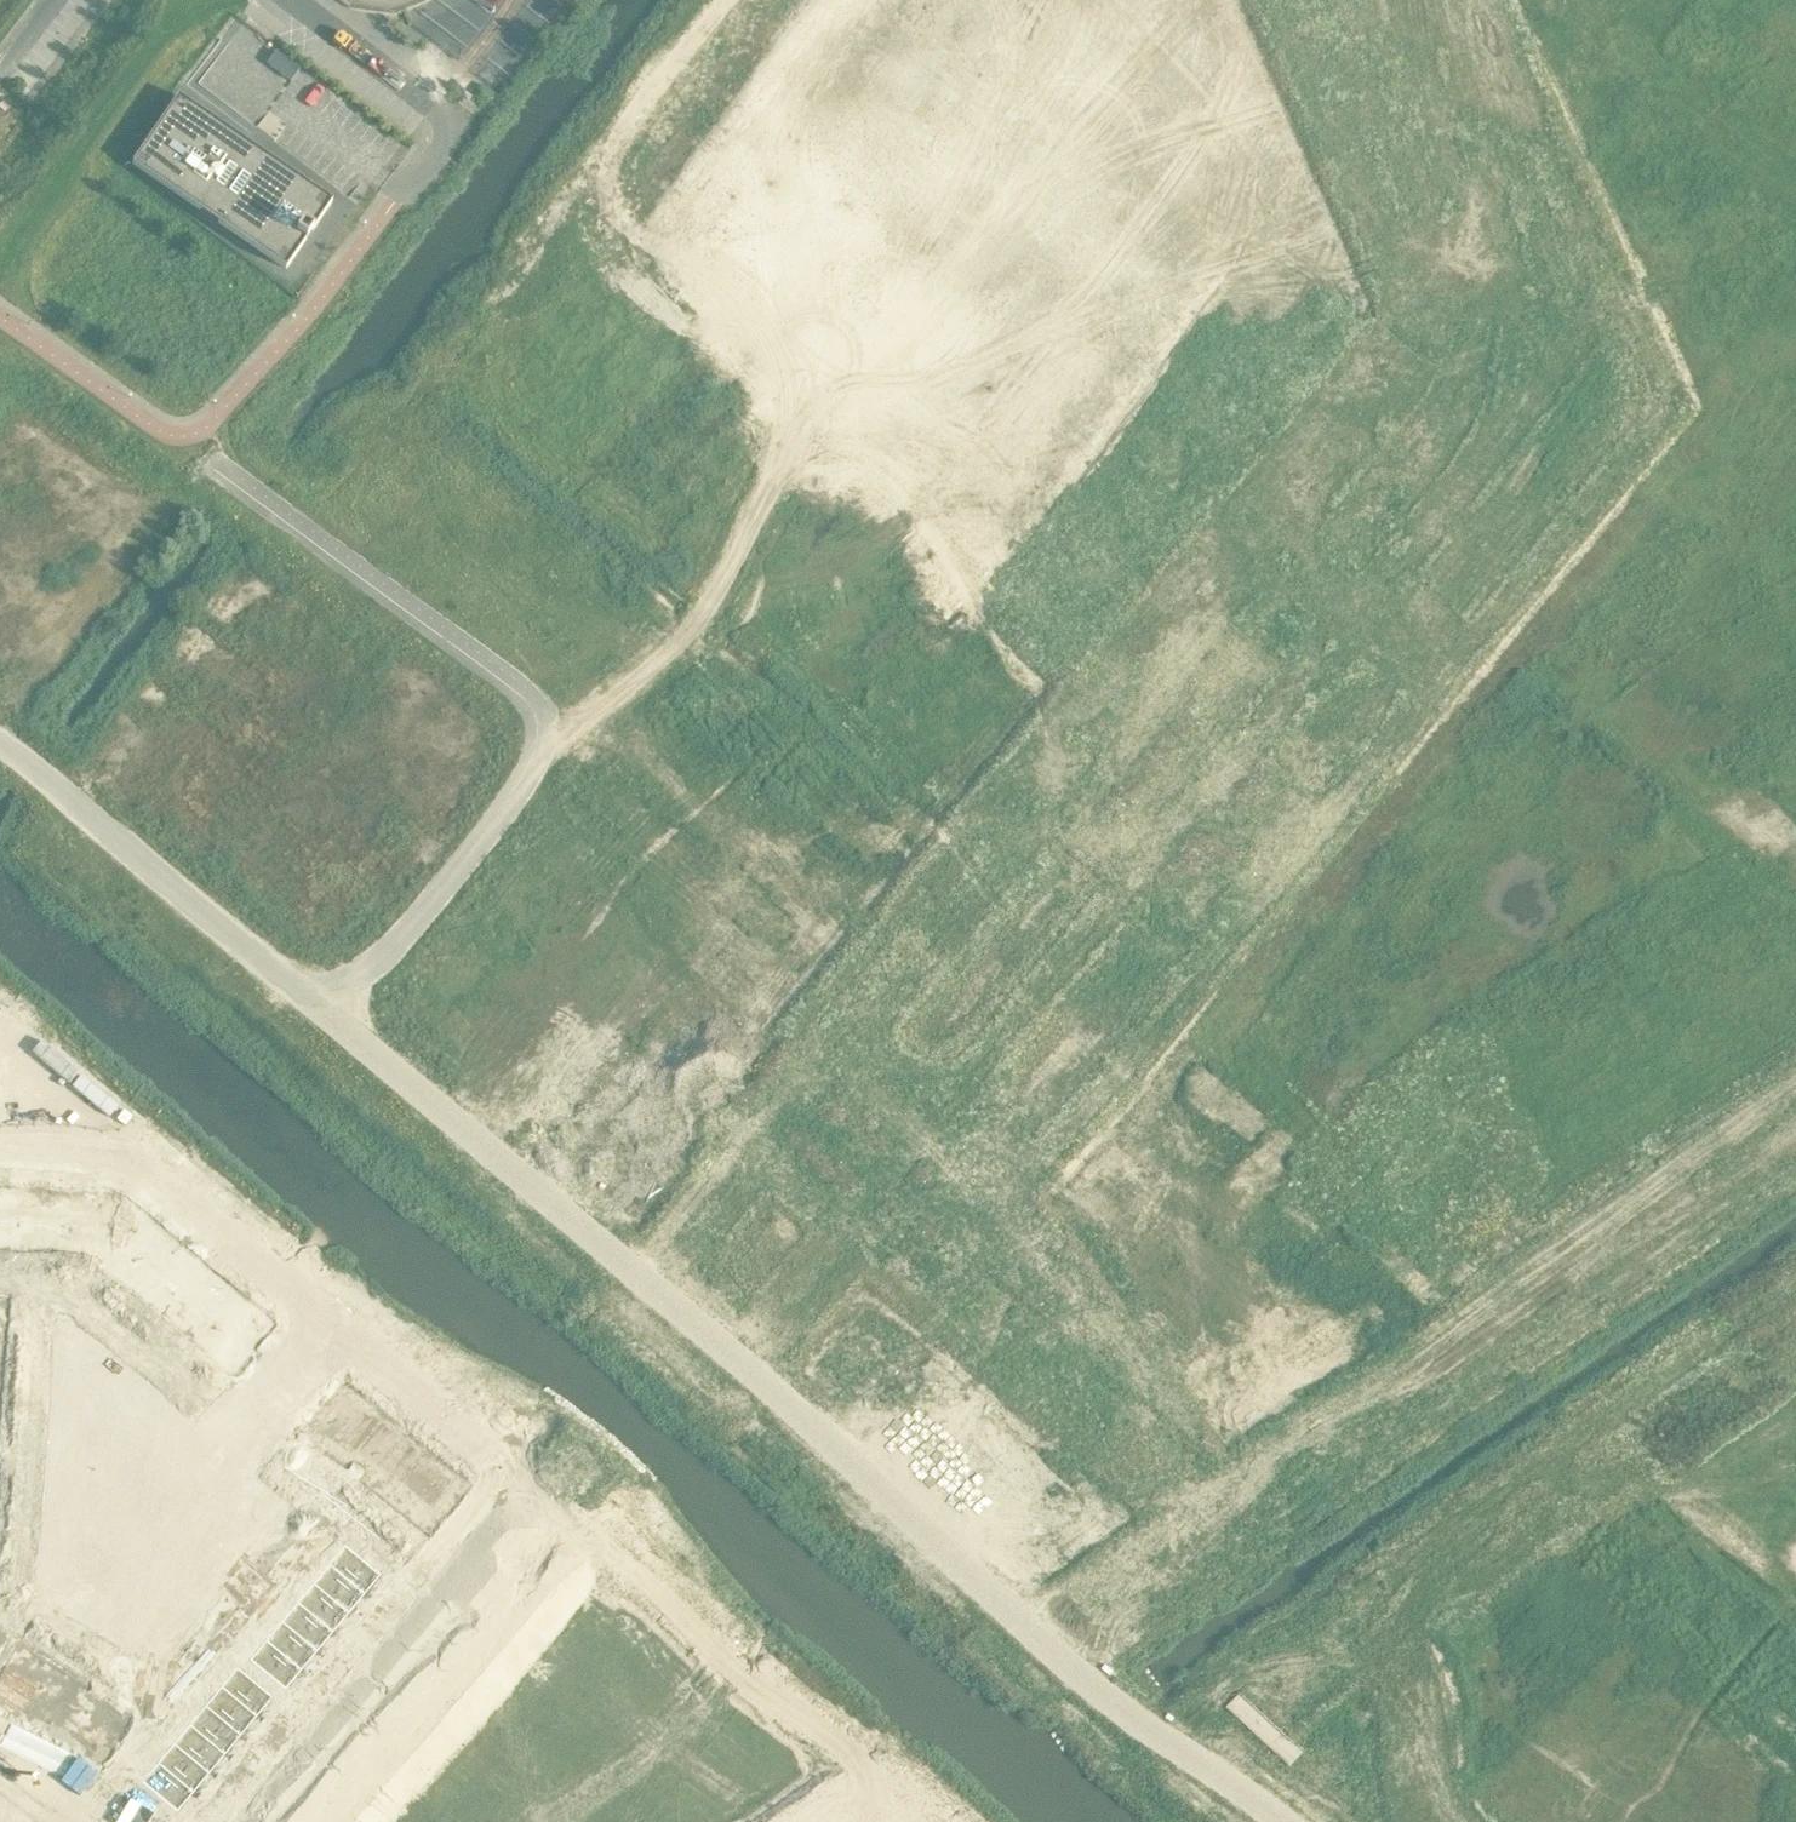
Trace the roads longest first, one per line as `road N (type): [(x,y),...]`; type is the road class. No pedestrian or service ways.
road 1 (track): [(0,749),(282,985),(309,993),(350,986),(374,971),(466,867),(535,770),(544,720),(517,684),(183,437)]
road 2 (tertiary): [(1196,795),(1480,454),(1519,377),(1529,288),(1520,241),(1417,0)]
road 3 (tertiary): [(1367,0),(1450,205),(1455,257),(1446,312),(1392,411),(1124,735)]
road 4 (residential): [(532,1485),(139,1158),(0,1147)]
road 5 (tertiary): [(856,1207),(1196,795)]
road 6 (tertiary): [(1124,735),(784,1142)]
road 7 (track): [(1404,1821),(1411,1756),(1438,1718),(1625,1584),(1736,1545),(1795,1542)]
road 8 (tertiary): [(532,1485),(251,1821)]
road 9 (tertiary): [(784,1142),(723,1220),(676,1310),(532,1485)]
road 10 (tertiary): [(568,1514),(717,1339),(786,1283),(856,1207)]
road 11 (residential): [(784,1142),(466,867)]
road 12 (track): [(1073,1660),(781,1400)]
road 13 (track): [(584,1228),(328,993)]
road 14 (tertiary): [(367,1754),(568,1514)]
road 15 (unclassified): [(291,0),(451,124),(404,190)]
road 16 (residential): [(835,1445),(873,1296),(873,1247),(856,1207)]
road 17 (residential): [(550,1821),(642,1758),(726,1661)]
road 18 (residential): [(726,1661),(568,1514)]
road 19 (residential): [(842,1749),(726,1661)]

